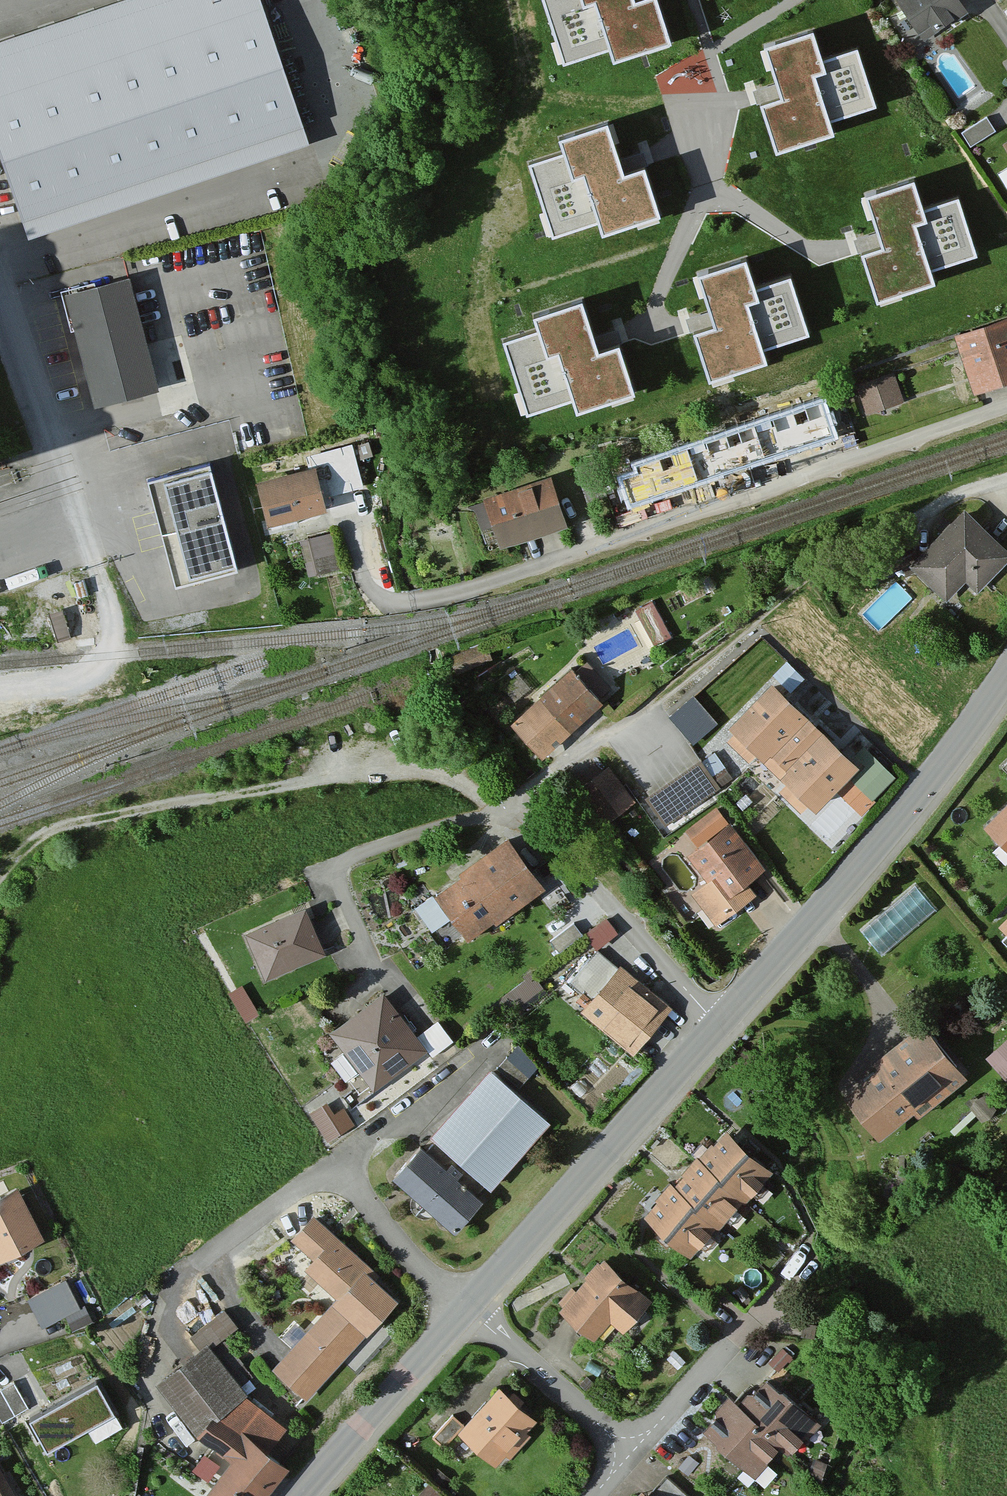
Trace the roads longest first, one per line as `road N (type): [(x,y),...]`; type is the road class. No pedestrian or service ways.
road 1 (residential): [(347,525),(367,583),(403,608),(1006,405)]
road 2 (track): [(511,810),(467,785),(410,773),(324,780),(65,826),(24,847),(0,872)]
road 3 (unclassified): [(718,1027),(916,796),(1006,673)]
road 4 (unclassified): [(466,1316),(718,1027)]
road 5 (residential): [(718,1027),(511,810)]
road 6 (residential): [(0,297),(71,506),(0,530)]
road 7 (residential): [(589,1495),(614,1468),(614,1443),(466,1316)]
road 8 (unclassified): [(306,1495),(466,1316)]

